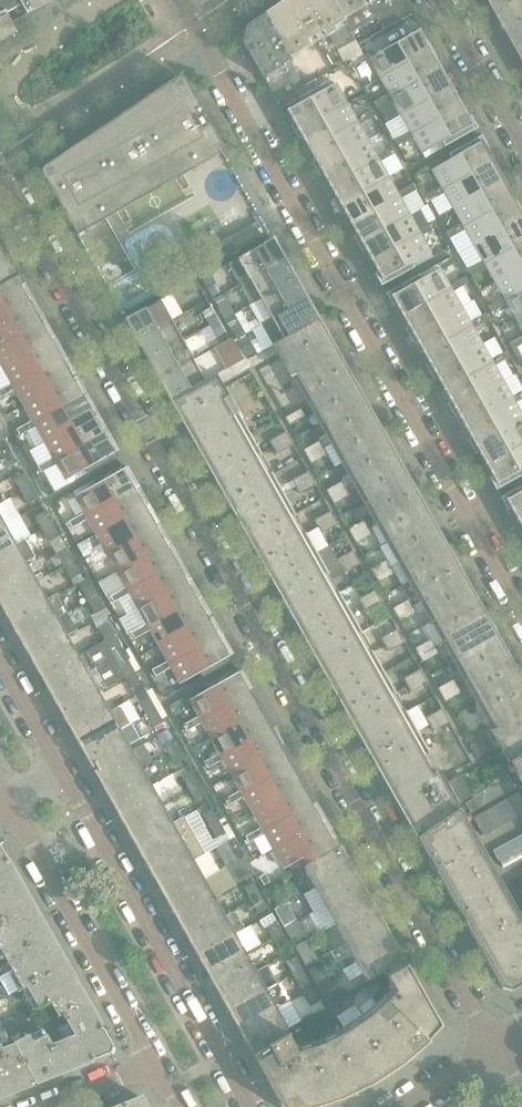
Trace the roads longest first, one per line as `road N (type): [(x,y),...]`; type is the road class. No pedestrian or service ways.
road 1 (residential): [(493,1044),(0,175)]
road 2 (residential): [(180,0),(521,612)]
road 3 (residential): [(250,1106),(60,771)]
road 4 (residential): [(6,803),(153,1067)]
road 5 (residential): [(521,149),(438,0)]
road 6 (residential): [(60,771),(0,665)]

